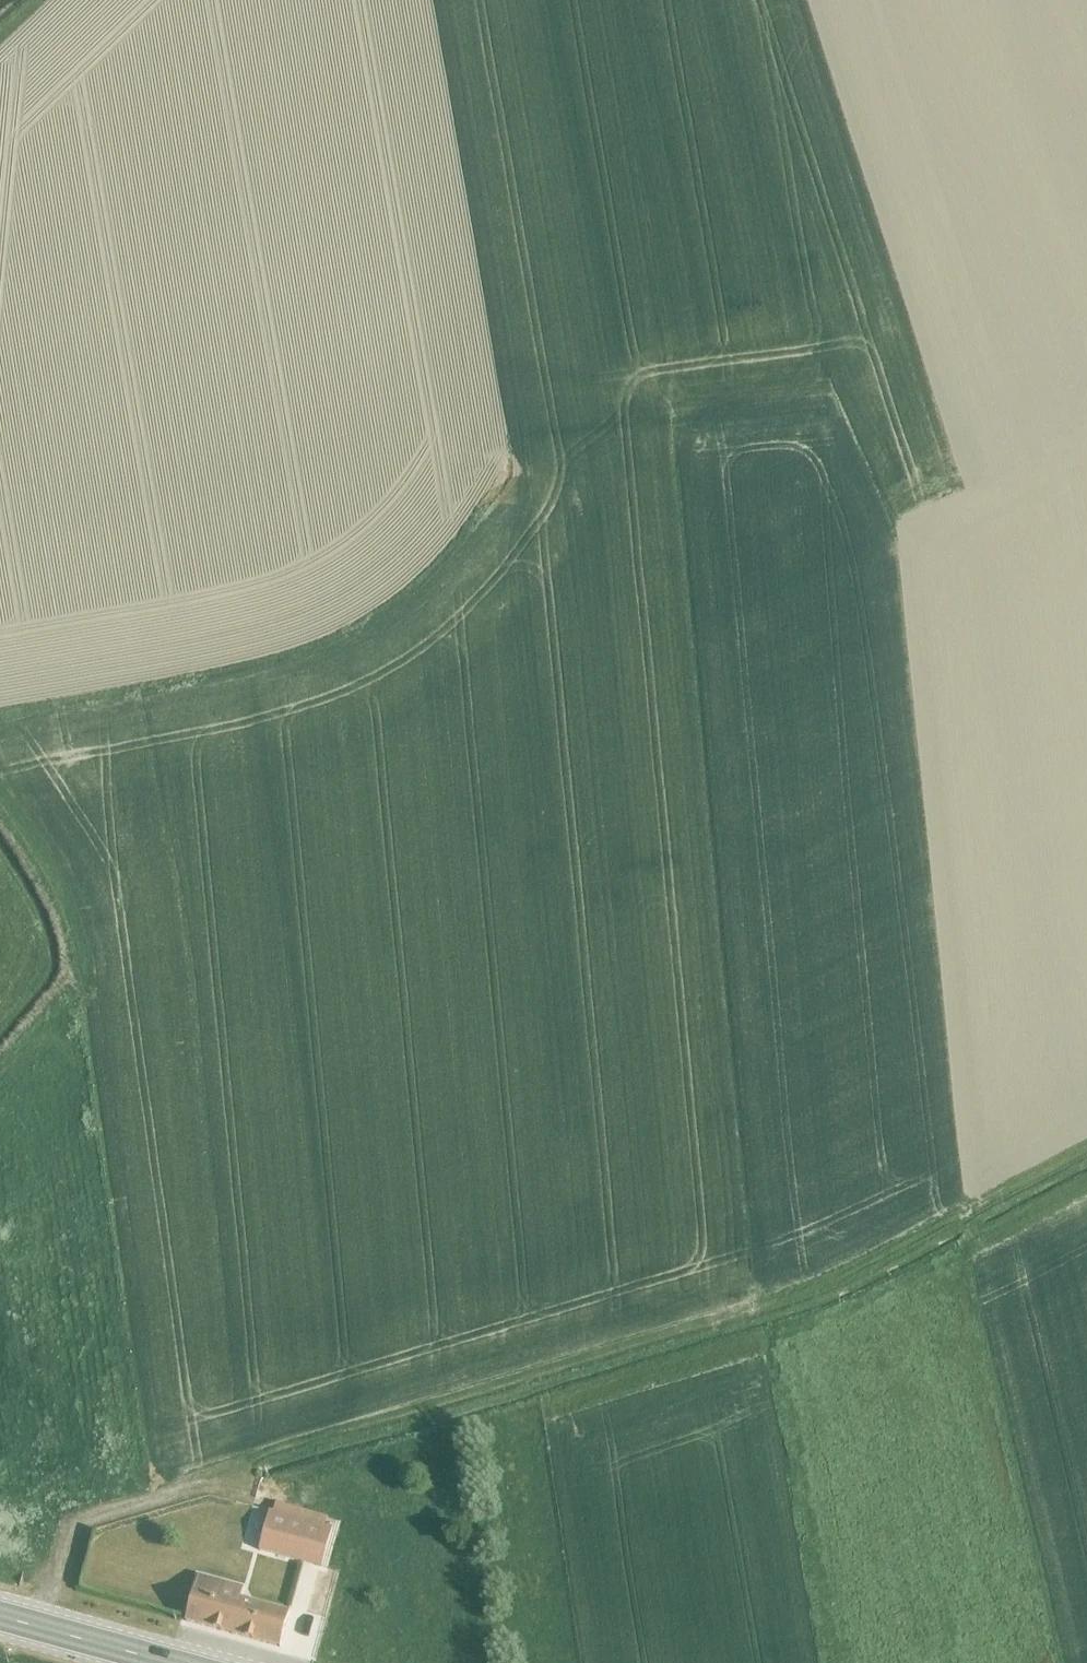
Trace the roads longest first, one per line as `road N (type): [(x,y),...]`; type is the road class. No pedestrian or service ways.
road 1 (primary): [(0,1617),(169,1662)]

